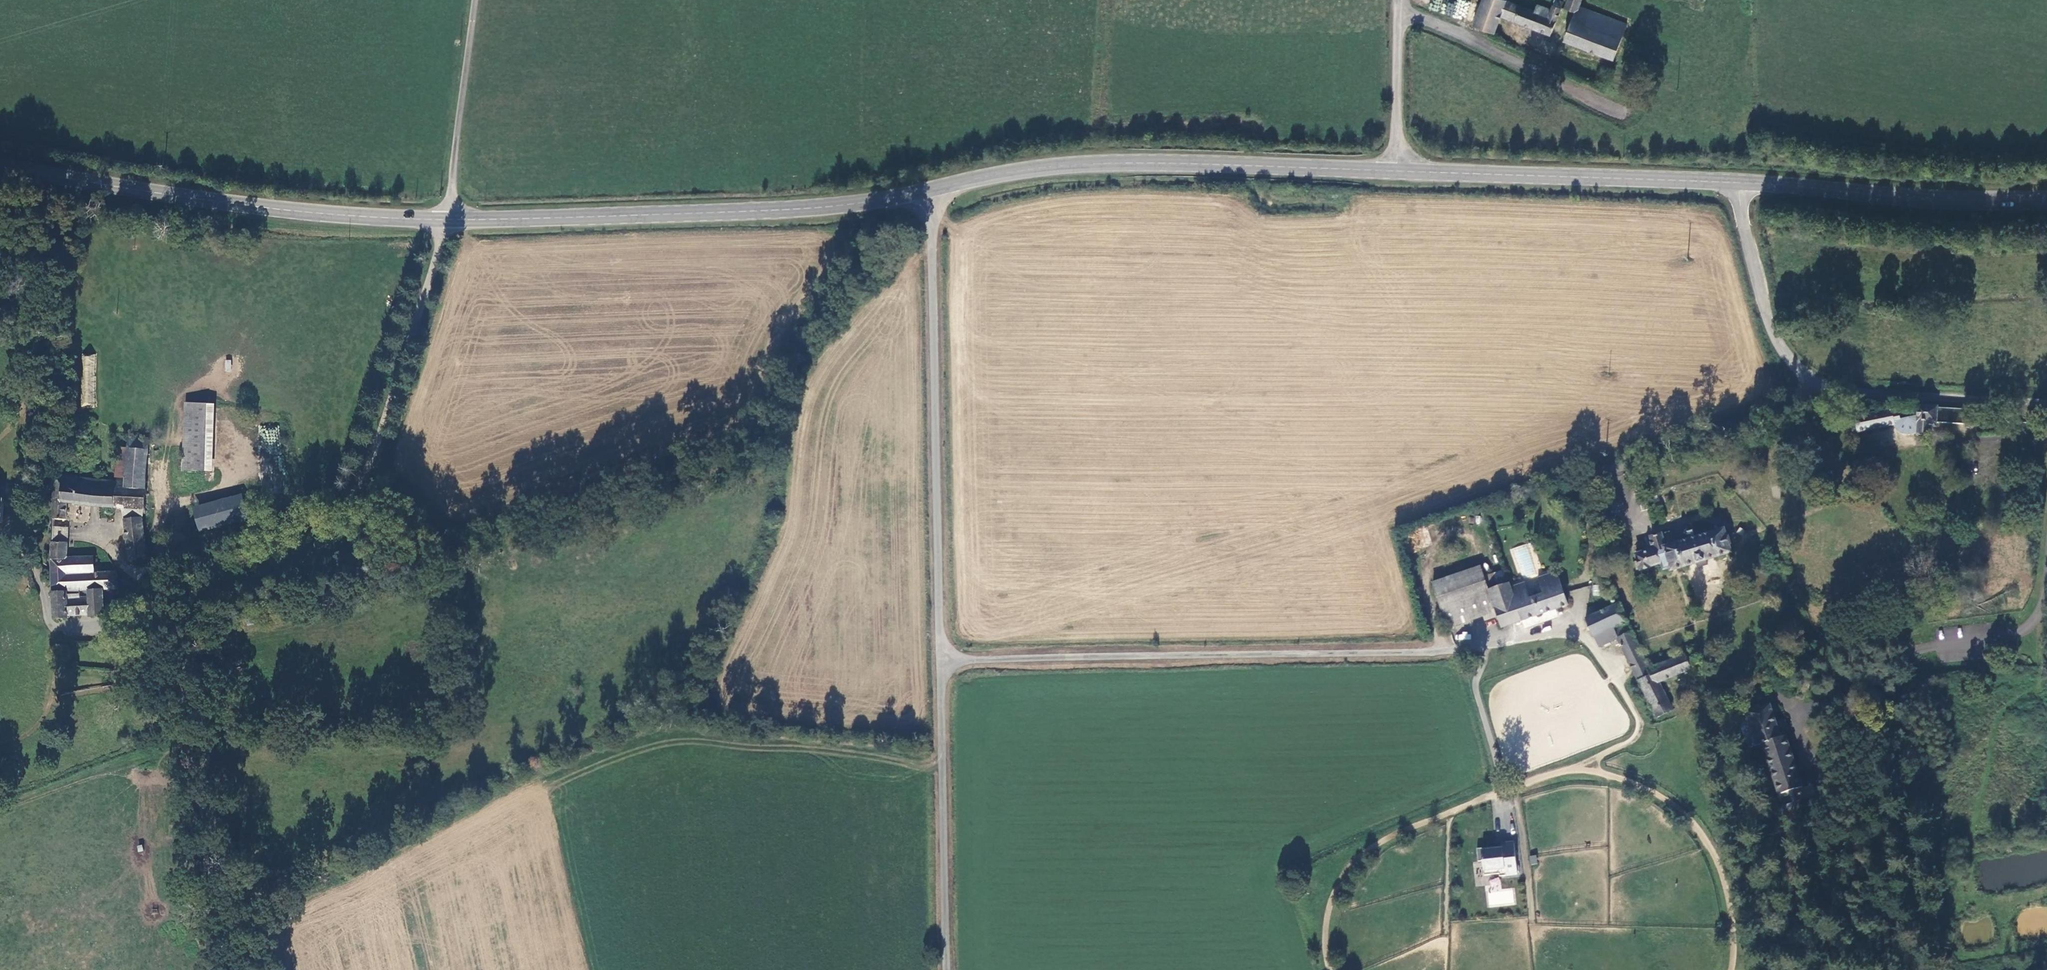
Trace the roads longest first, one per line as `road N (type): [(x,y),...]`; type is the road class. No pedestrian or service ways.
road 1 (primary): [(926,191),(798,209),(447,220),(246,205),(0,165)]
road 2 (track): [(241,969),(138,576),(351,498),(447,220)]
road 3 (primary): [(2046,200),(1396,171)]
road 4 (unclassified): [(941,661),(1456,649)]
road 5 (primary): [(1396,171),(1086,164),(926,191)]
road 6 (unclassified): [(926,191),(933,201),(941,661)]
road 7 (unclassified): [(941,661),(946,969)]
road 8 (unclassified): [(1814,382),(1851,393),(2046,405)]
road 9 (unclassified): [(1398,0),(1396,171)]
road 10 (track): [(1515,785),(1530,920)]
road 11 (track): [(1452,811),(1445,941)]

